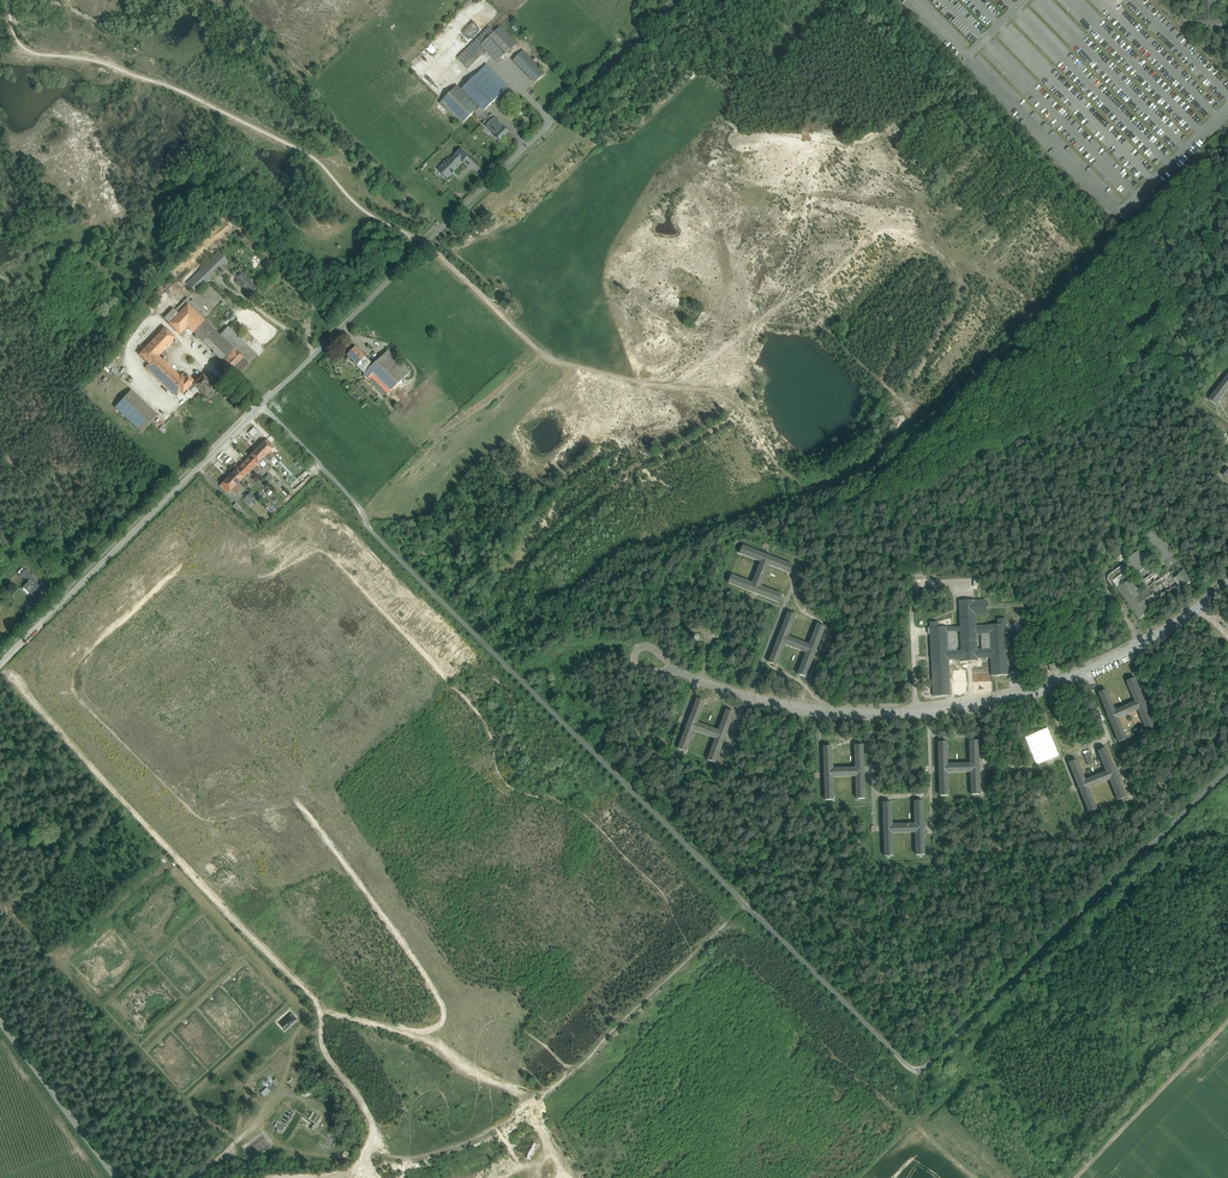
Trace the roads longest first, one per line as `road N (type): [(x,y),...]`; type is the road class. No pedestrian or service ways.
road 1 (track): [(1227,771),(923,1068),(912,1070),(380,541),(365,514),(260,408)]
road 2 (track): [(561,360),(604,455),(621,467),(646,466),(738,422),(771,464),(816,491),(886,459),(907,430),(914,385),(962,299),(961,281),(947,261),(862,215),(777,197),(689,165),(686,180),(719,226),(728,266),(721,323),(701,366),(673,390),(584,368)]
road 3 (unclassified): [(0,664),(673,0)]
road 4 (residential): [(675,671),(812,709),(887,714),(980,705),(1116,661),(1227,582)]
road 5 (track): [(424,244),(375,217),(301,153),(186,96),(98,65),(19,49),(6,0)]
road 6 (unclassified): [(116,1177),(0,1018)]
road 7 (track): [(561,360),(426,242)]
road 8 (track): [(334,1121),(289,1095),(197,1177)]

